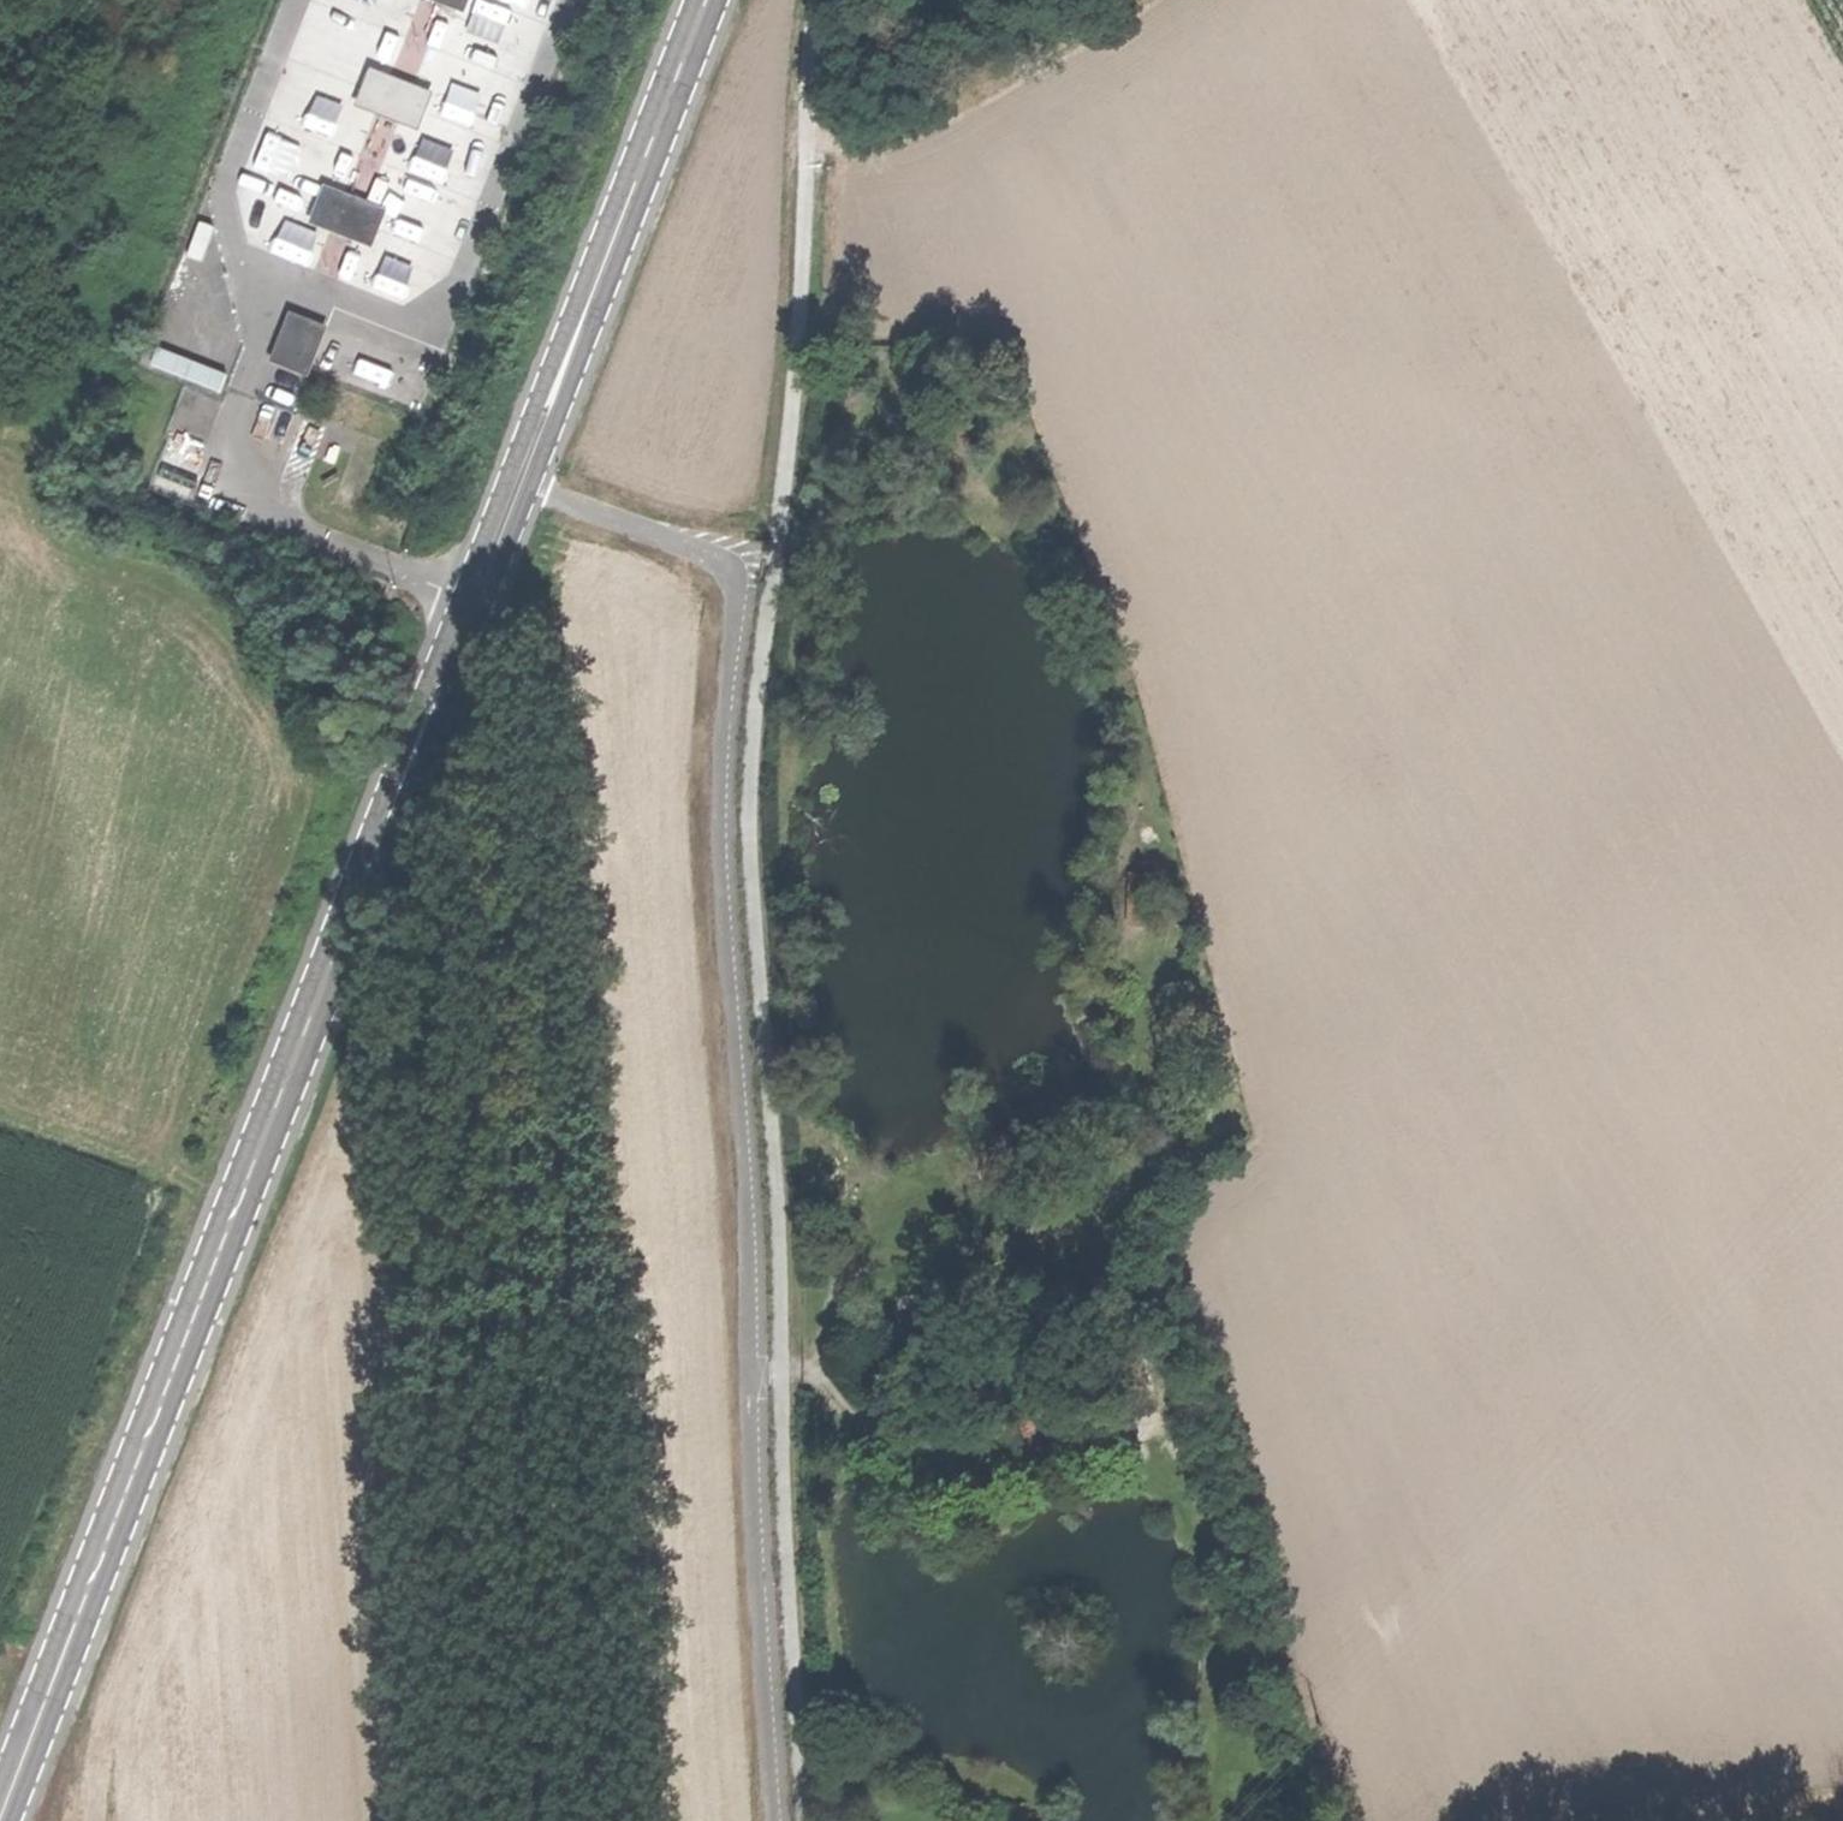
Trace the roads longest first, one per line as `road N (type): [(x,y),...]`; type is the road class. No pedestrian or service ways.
road 1 (primary): [(705,0),(0,1798)]

